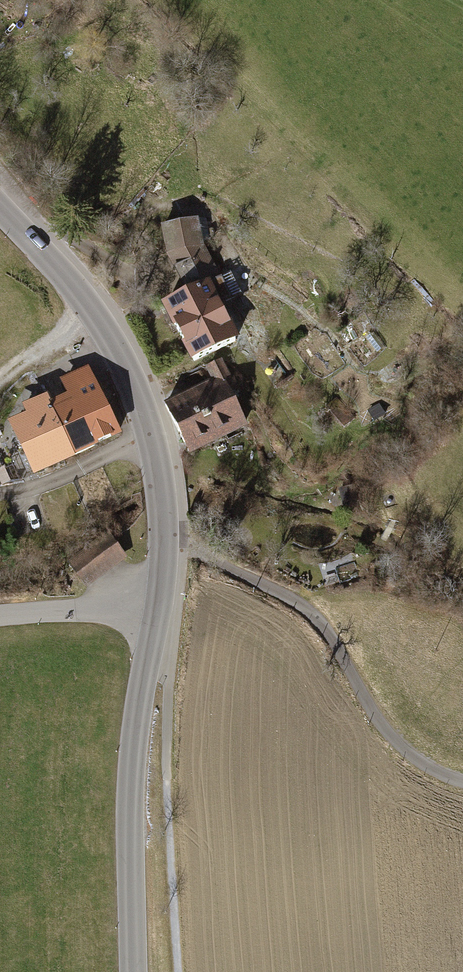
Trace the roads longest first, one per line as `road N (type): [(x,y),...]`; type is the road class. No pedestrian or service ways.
road 1 (tertiary): [(0,209),(95,316),(138,394),(160,498),(157,617)]
road 2 (track): [(462,781),(417,760),(374,711),(322,622),(200,552)]
road 3 (tertiary): [(157,617),(130,792),(134,971)]
road 4 (track): [(151,442),(0,495)]
road 5 (tertiary): [(0,615),(157,617)]

